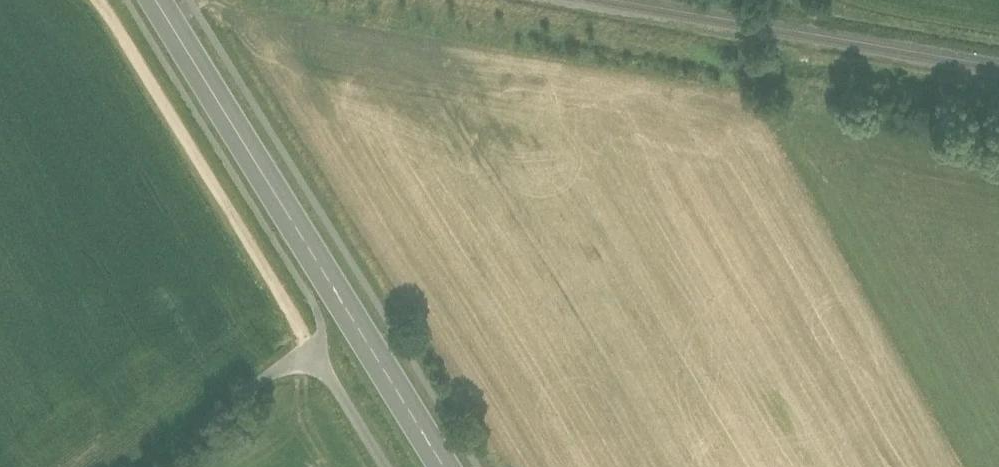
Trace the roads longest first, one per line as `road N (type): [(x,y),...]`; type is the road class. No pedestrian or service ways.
road 1 (primary): [(159,0),(446,466)]
road 2 (track): [(308,362),(306,337),(97,0)]
road 3 (residential): [(386,466),(316,362),(283,369),(152,466)]

